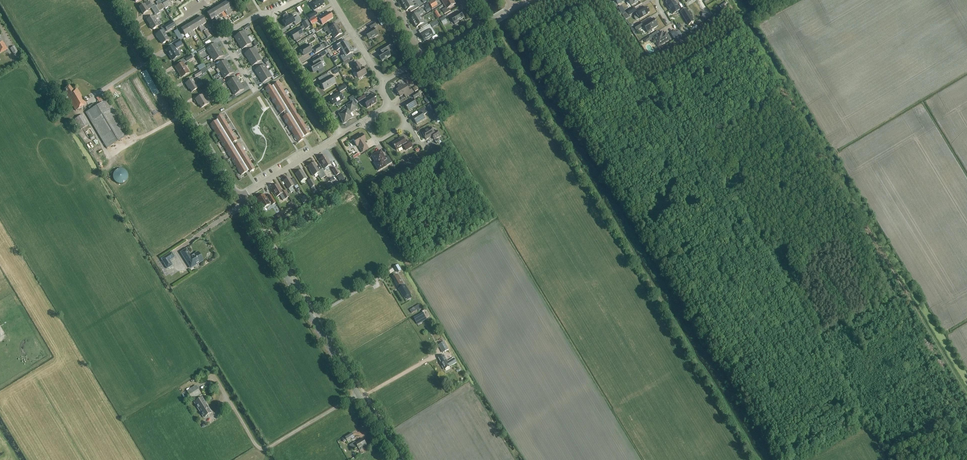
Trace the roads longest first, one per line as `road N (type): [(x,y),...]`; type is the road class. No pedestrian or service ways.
road 1 (tertiary): [(397,459),(237,198)]
road 2 (tertiary): [(237,198),(117,0)]
road 3 (track): [(359,396),(262,449),(224,401)]
road 4 (residential): [(341,135),(273,19)]
road 5 (residential): [(273,19),(261,14),(221,37),(255,92)]
road 6 (residential): [(237,198),(341,135)]

